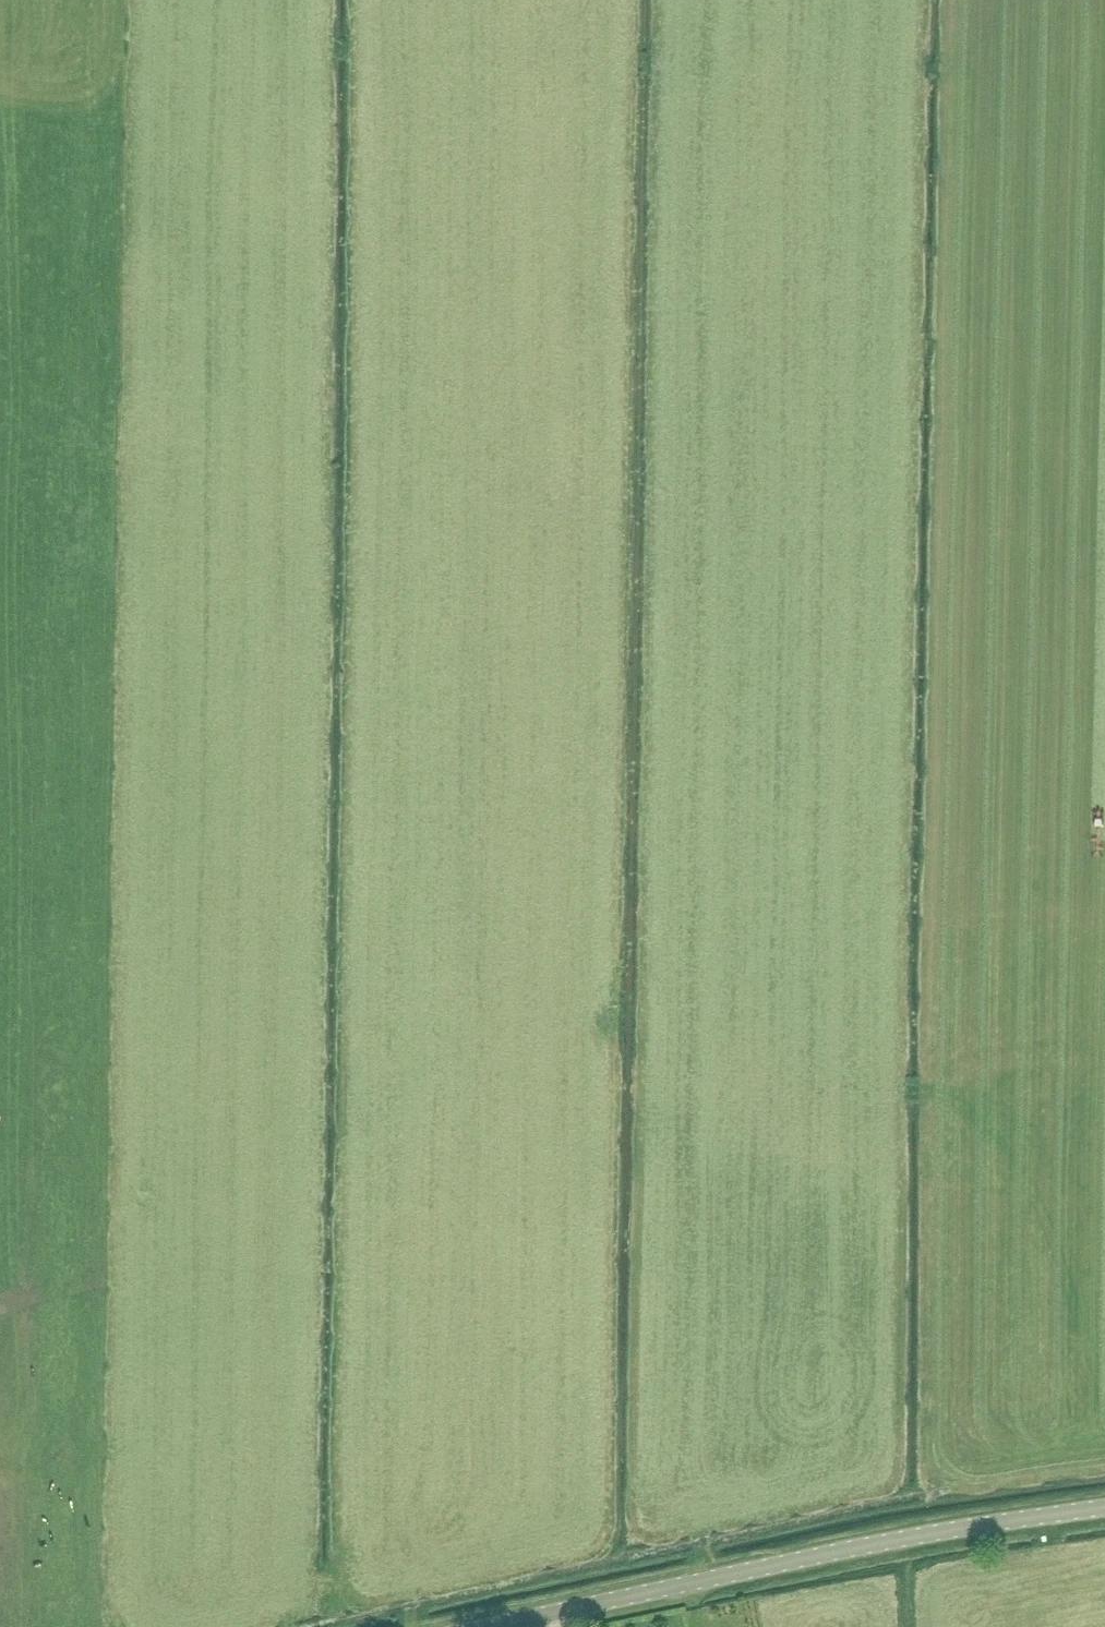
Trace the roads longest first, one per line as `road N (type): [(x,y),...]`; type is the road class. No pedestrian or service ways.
road 1 (tertiary): [(475,1626),(866,1543),(1104,1506)]

